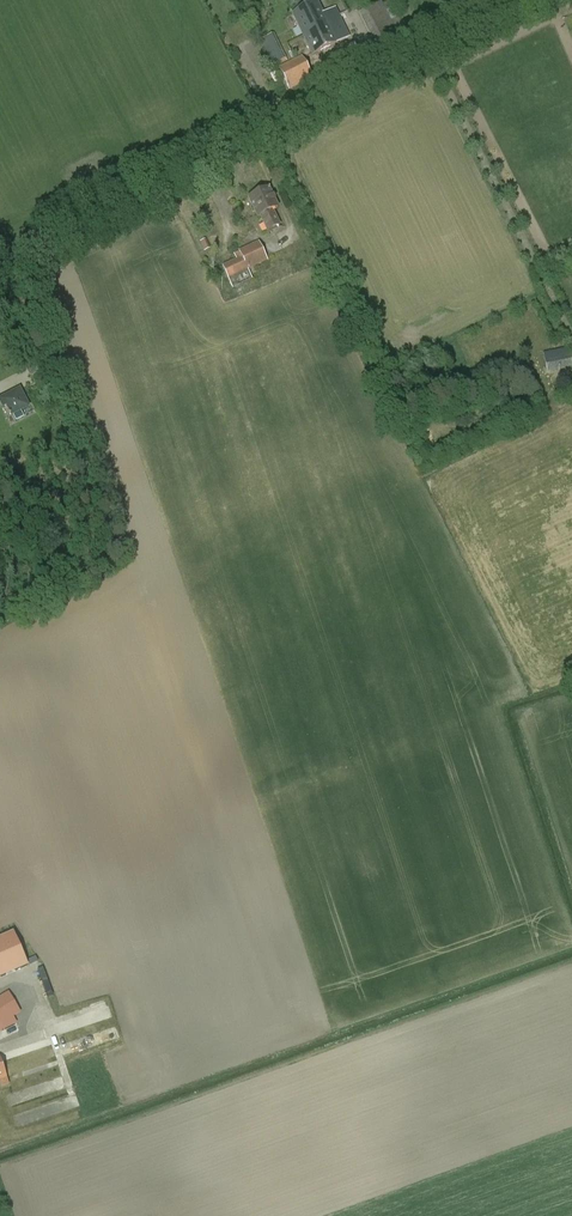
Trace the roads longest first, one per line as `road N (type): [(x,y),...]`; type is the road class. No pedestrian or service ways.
road 1 (unclassified): [(0,264),(533,0)]

